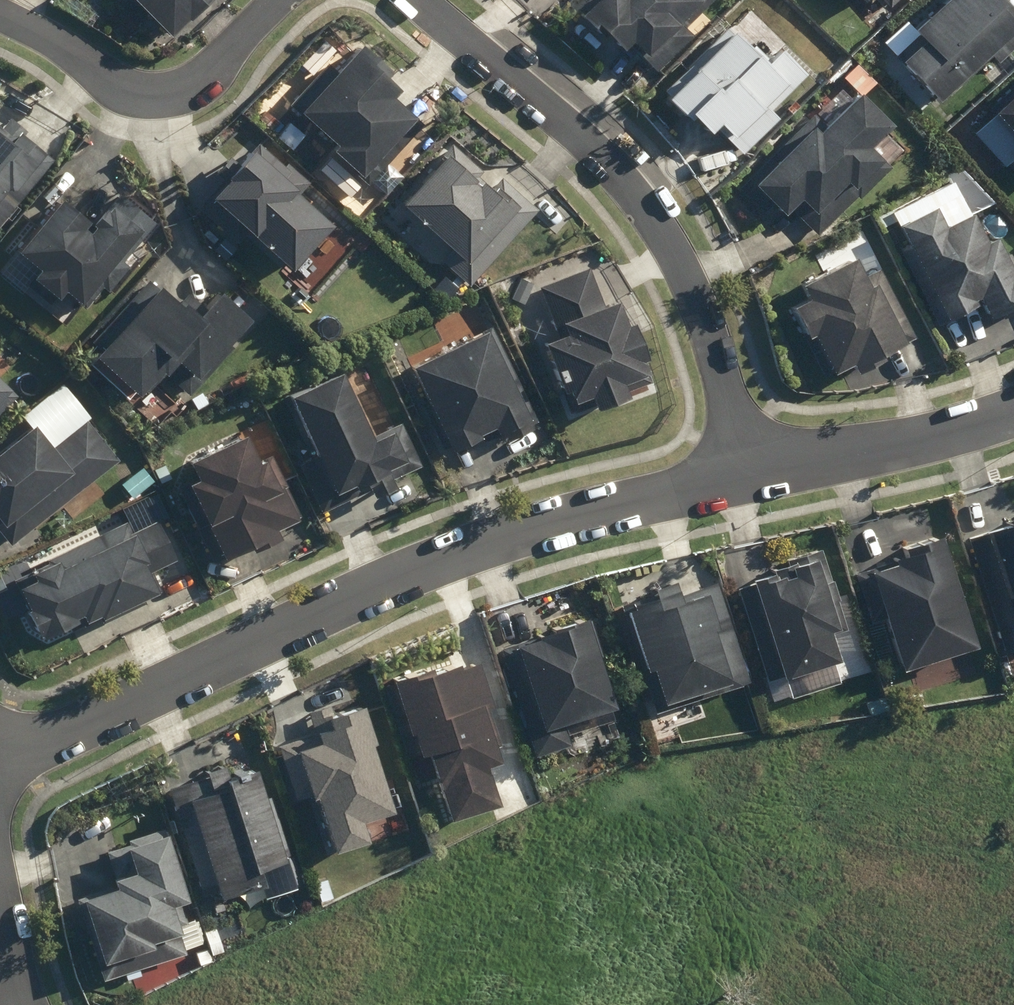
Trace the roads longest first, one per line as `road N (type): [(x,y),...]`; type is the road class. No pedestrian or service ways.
road 1 (residential): [(0,753),(409,559),(658,482),(742,465)]
road 2 (residential): [(742,465),(708,337),(652,210),(552,108),(422,0)]
road 3 (residential): [(264,0),(172,87),(125,91),(0,21)]
road 4 (residential): [(742,465),(941,421),(1013,390)]

